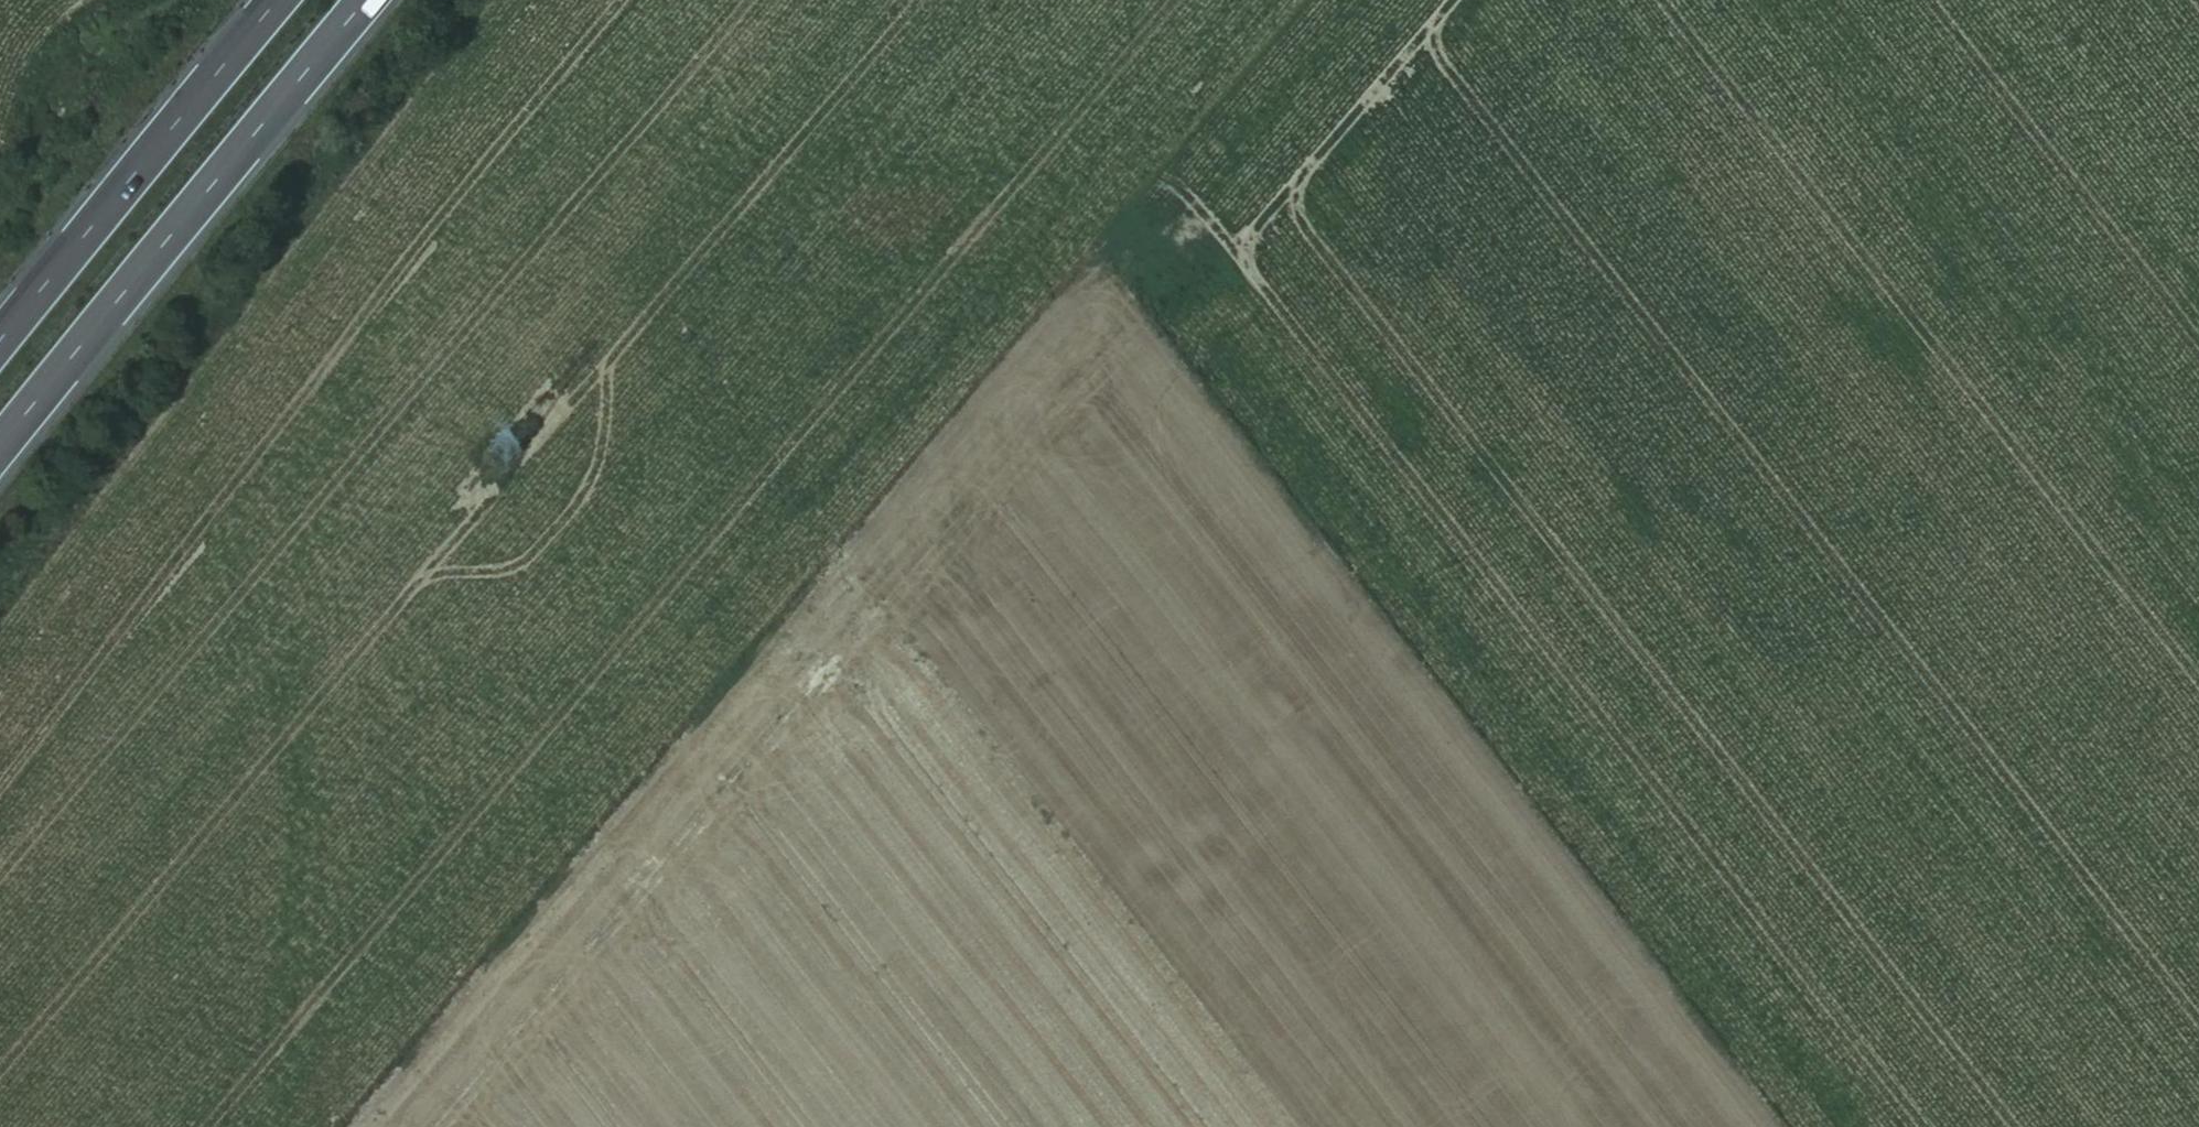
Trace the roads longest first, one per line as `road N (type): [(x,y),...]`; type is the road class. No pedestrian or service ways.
road 1 (motorway): [(0,446),(366,0)]
road 2 (motorway): [(264,0),(0,325)]

